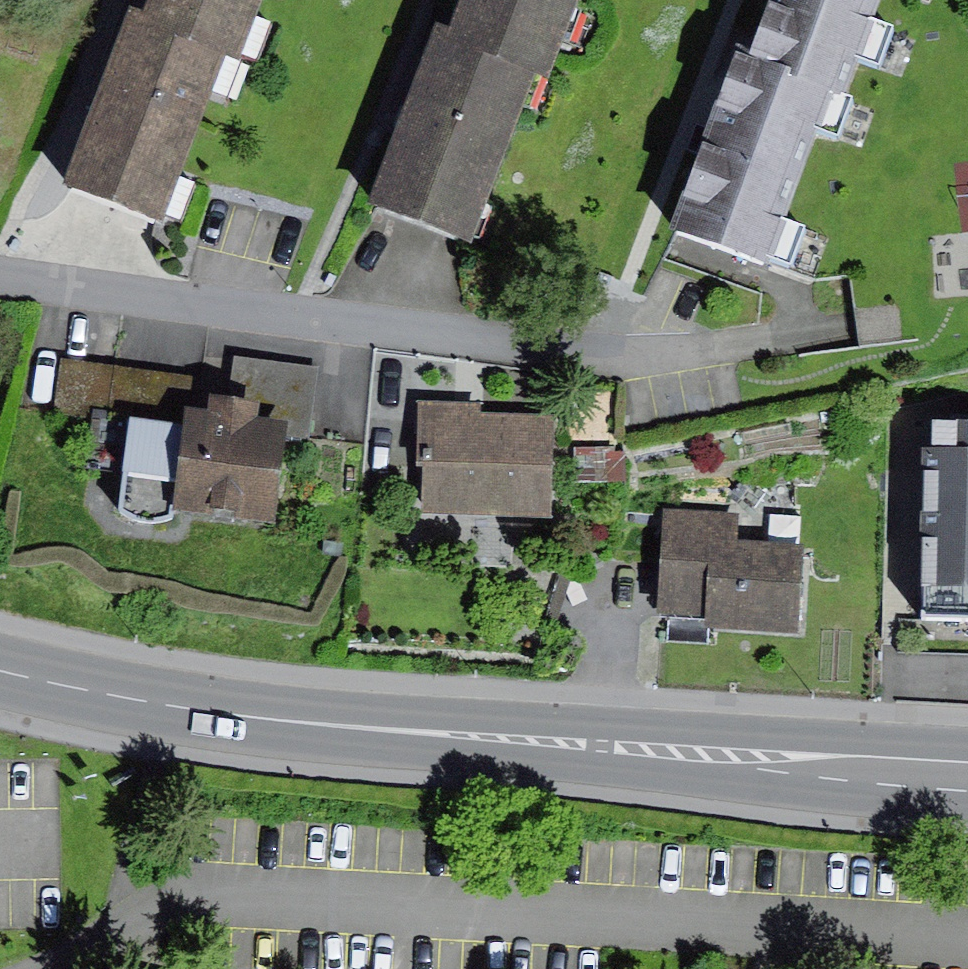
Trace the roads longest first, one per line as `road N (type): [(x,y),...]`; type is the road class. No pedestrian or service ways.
road 1 (primary): [(967,772),(170,711),(0,669)]
road 2 (residential): [(28,968),(132,912),(199,891),(967,935)]
road 3 (residential): [(0,289),(603,362),(855,330)]

